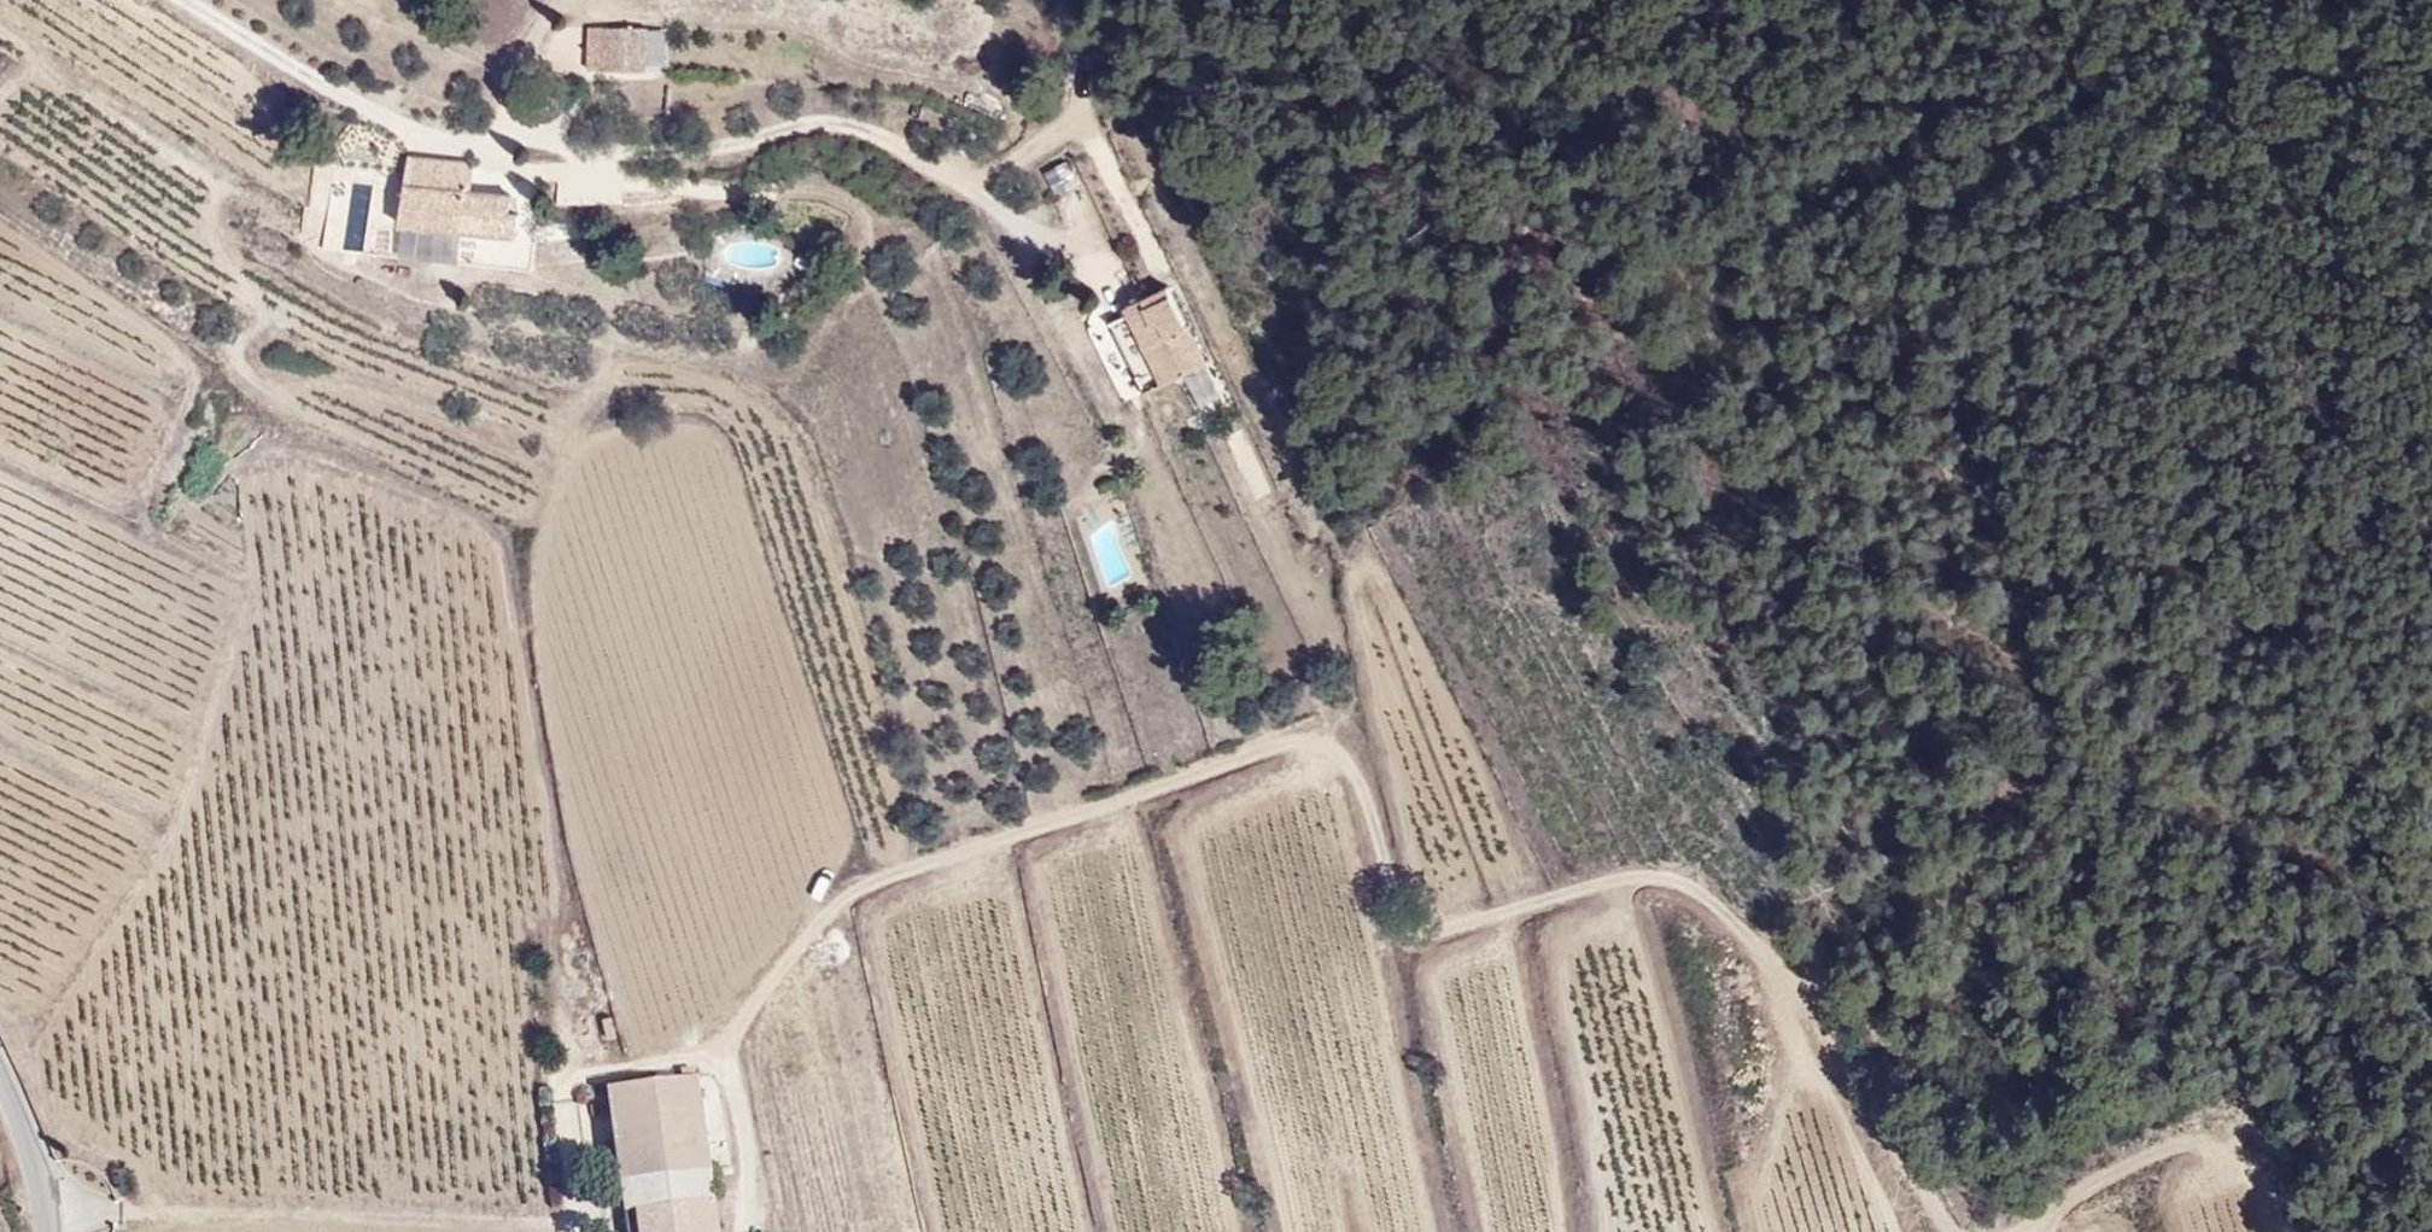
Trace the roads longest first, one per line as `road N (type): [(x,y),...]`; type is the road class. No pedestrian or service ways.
road 1 (tertiary): [(54,1231),(53,1204),(0,1074)]

